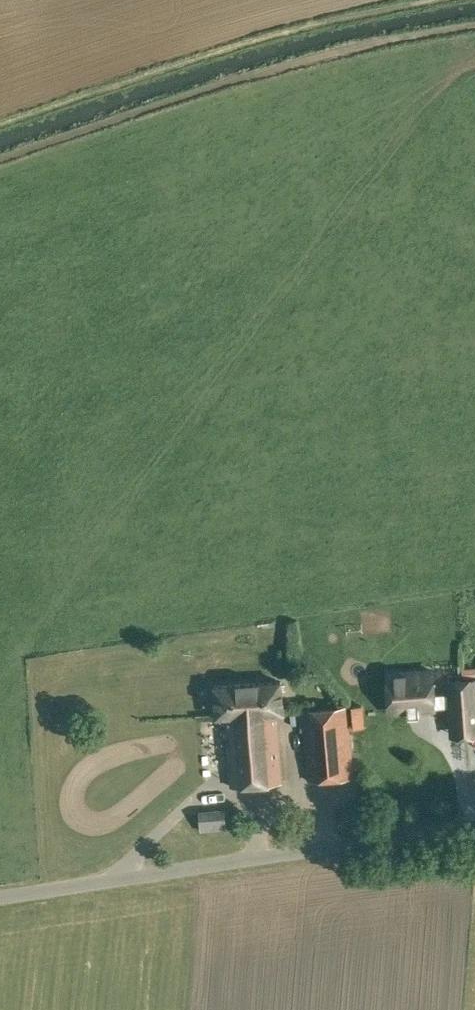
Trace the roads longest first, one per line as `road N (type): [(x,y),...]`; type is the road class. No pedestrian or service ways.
road 1 (unclassified): [(474,822),(0,897)]

